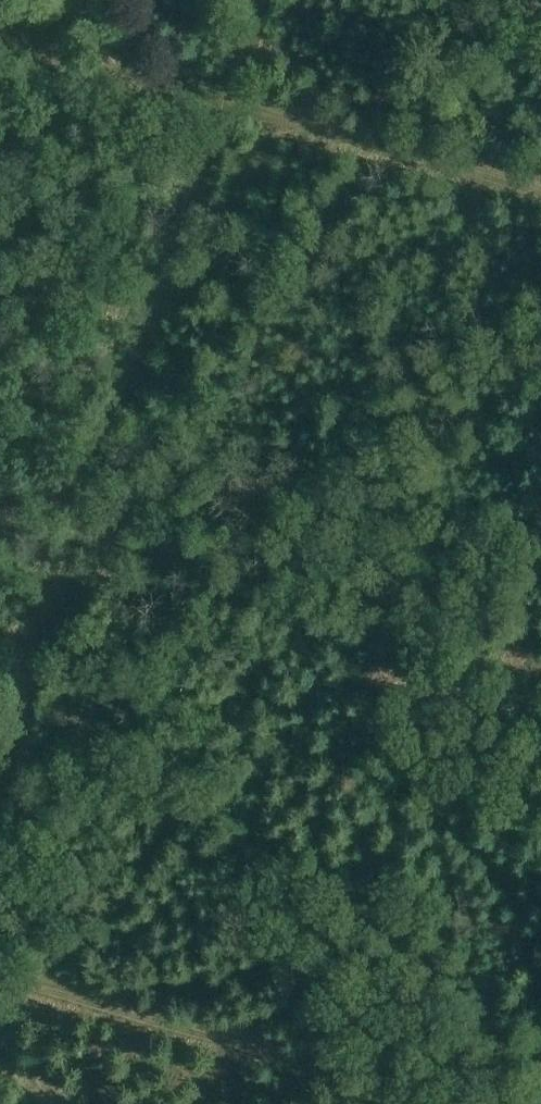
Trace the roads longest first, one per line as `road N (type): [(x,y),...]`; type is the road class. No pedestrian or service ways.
road 1 (track): [(0,710),(246,0)]
road 2 (track): [(540,187),(0,31)]
road 3 (track): [(454,1103),(0,974)]

